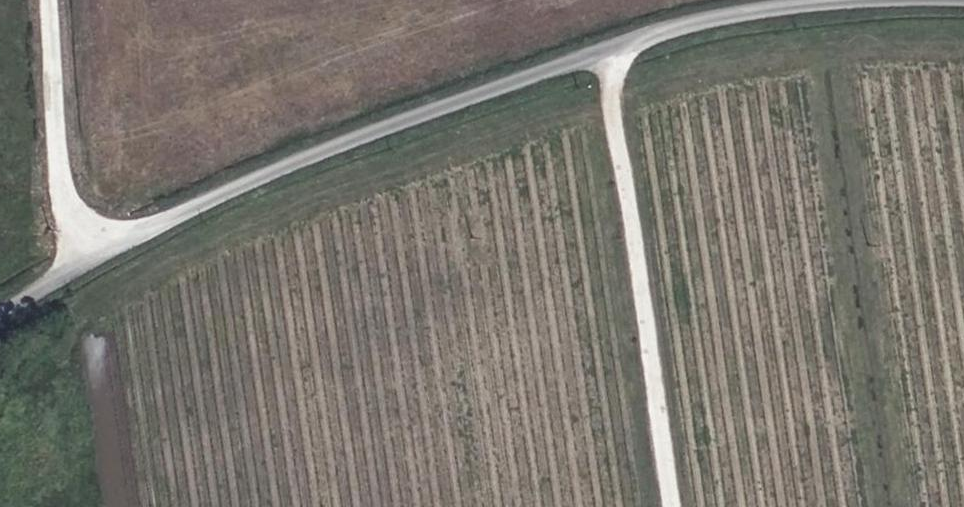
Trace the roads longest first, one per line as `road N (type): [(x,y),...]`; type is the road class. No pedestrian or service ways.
road 1 (unclassified): [(0,315),(305,158),(740,14),(846,0)]
road 2 (track): [(622,49),(617,95),(678,506)]
road 3 (track): [(49,0),(66,188),(100,261)]

